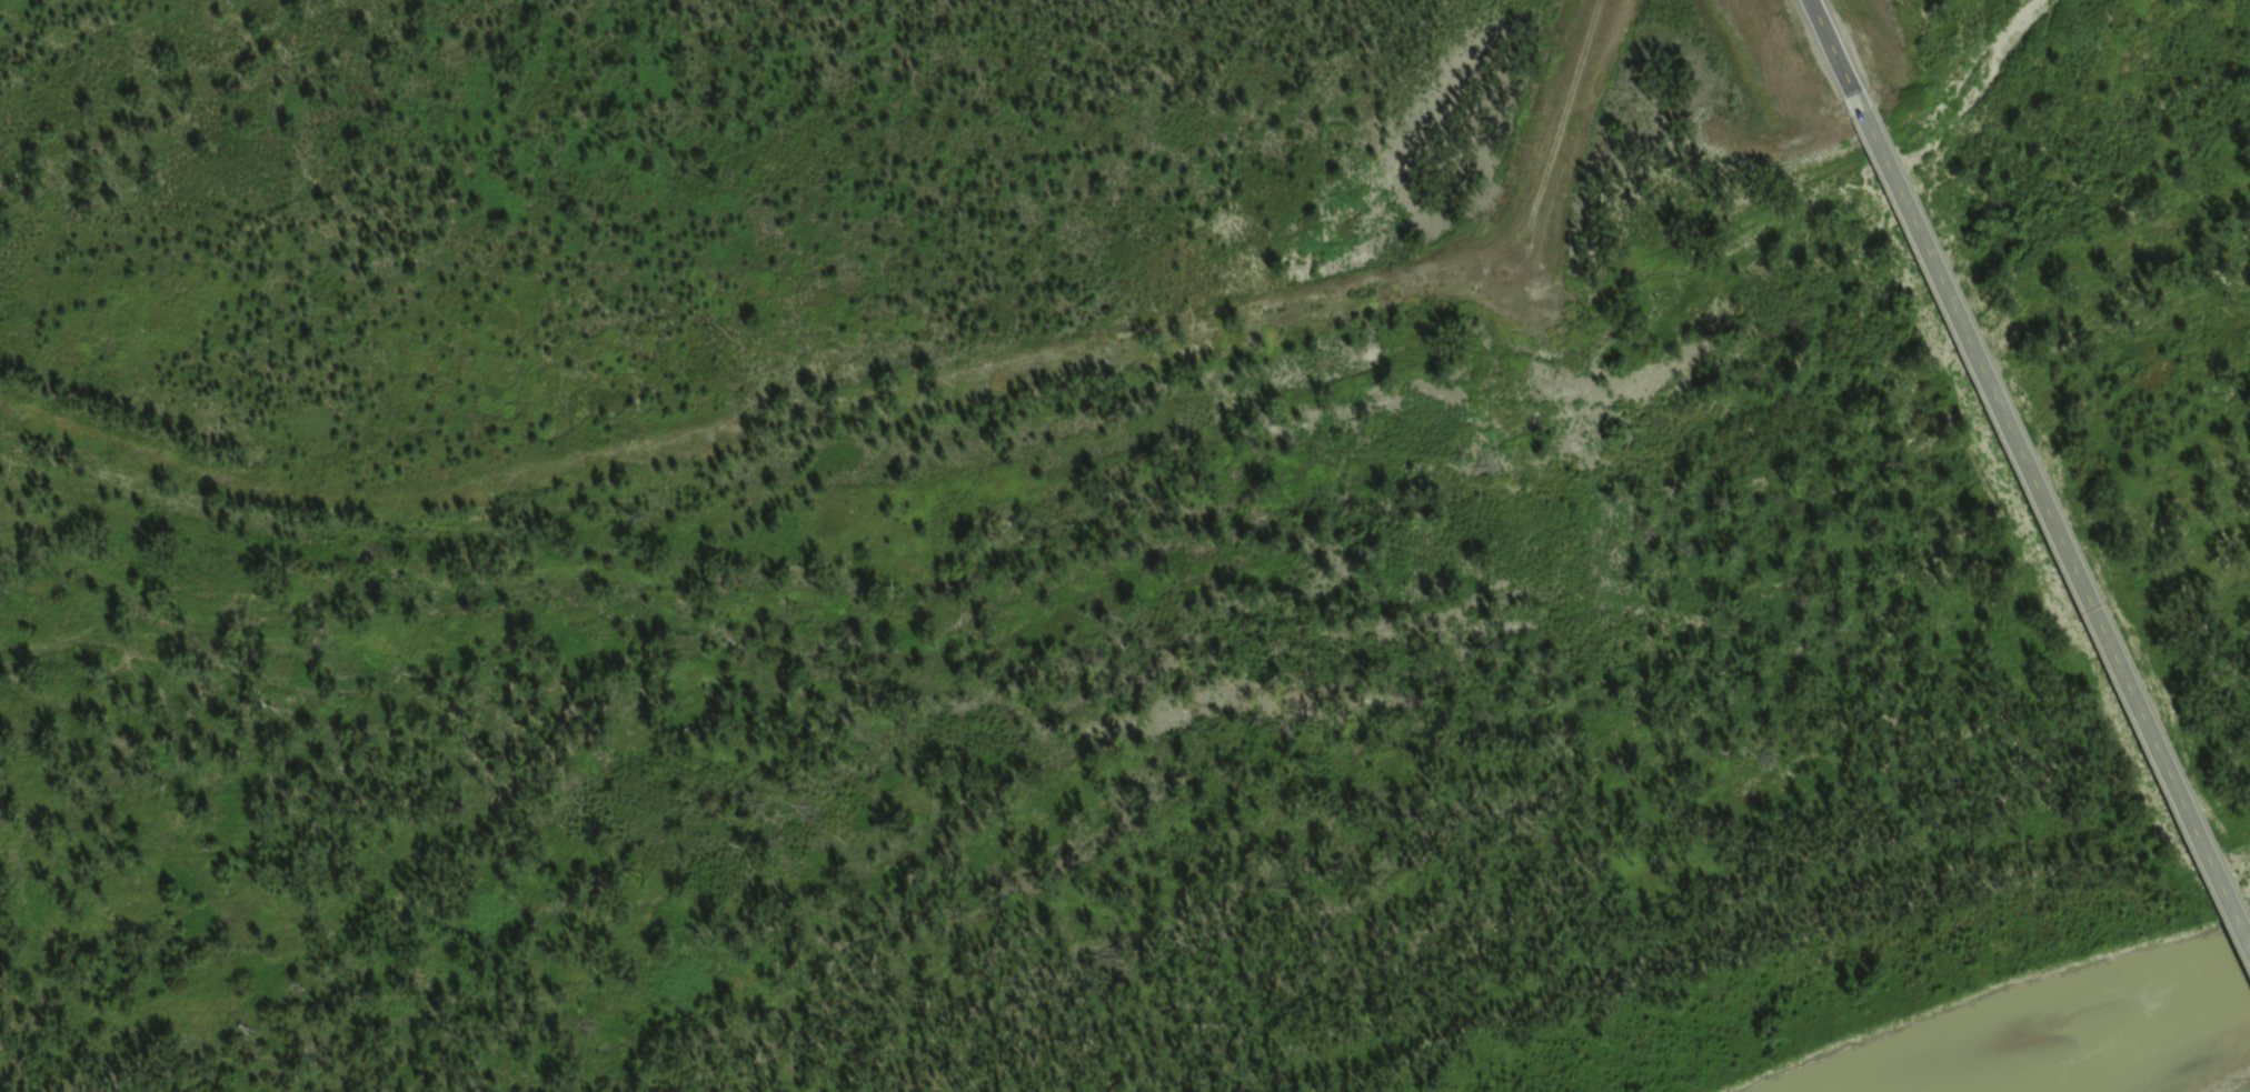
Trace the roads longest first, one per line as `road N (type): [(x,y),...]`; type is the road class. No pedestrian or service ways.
road 1 (secondary): [(1852,106),(2249,973)]

